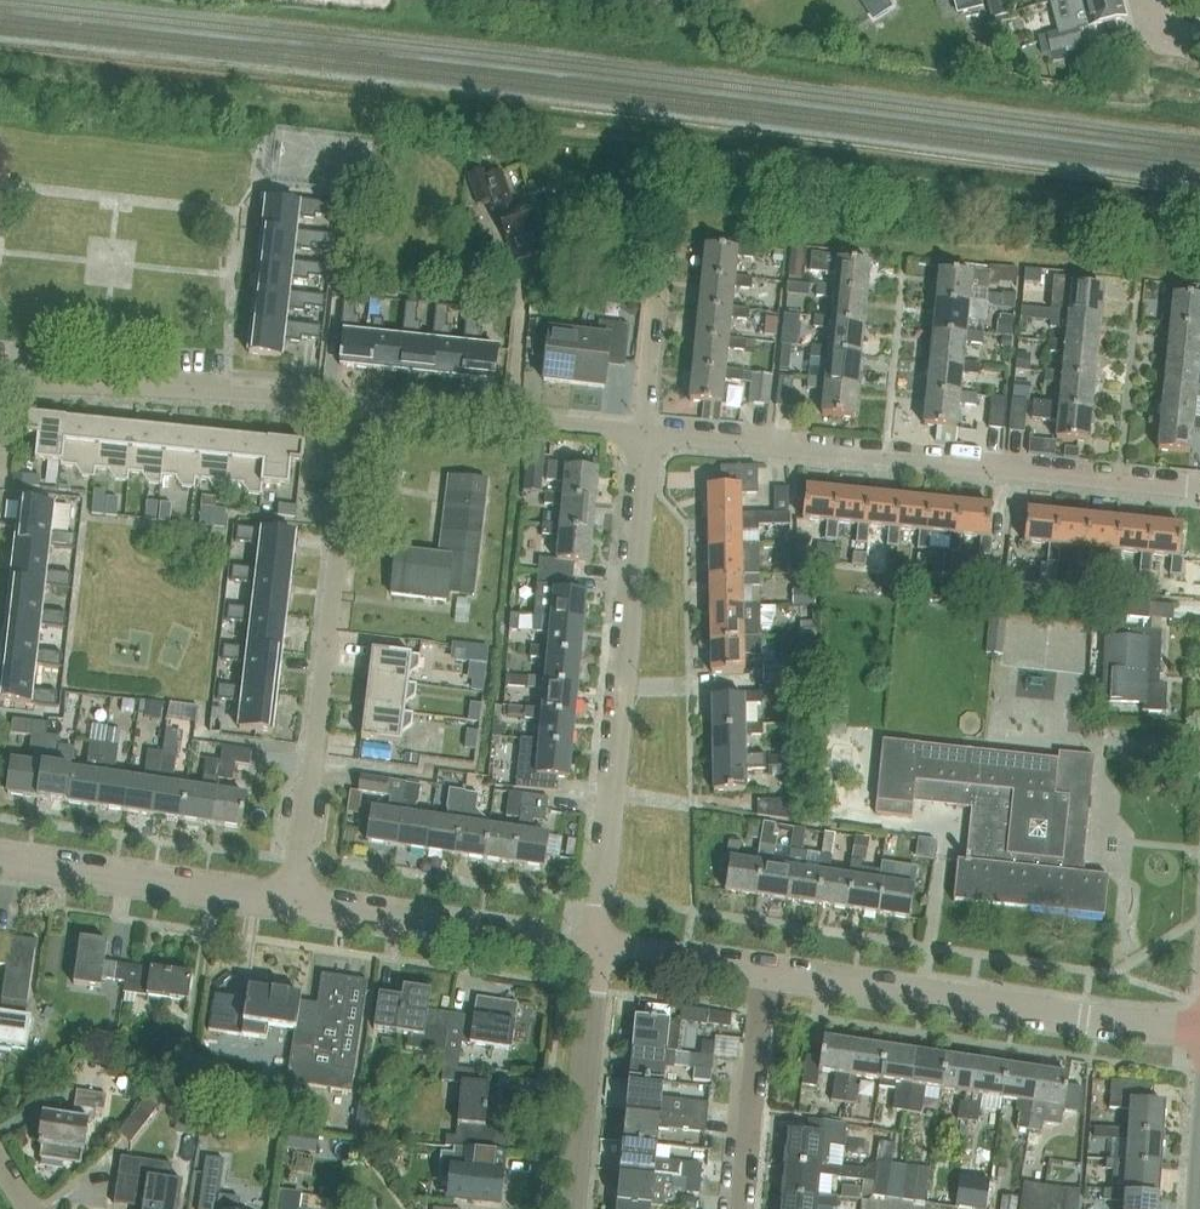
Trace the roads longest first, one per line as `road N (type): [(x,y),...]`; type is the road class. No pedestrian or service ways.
road 1 (residential): [(1199,491),(655,432)]
road 2 (residential): [(655,432),(600,951)]
road 3 (residential): [(292,905),(357,397)]
road 4 (residential): [(1199,1029),(1084,1023),(763,976)]
road 5 (residential): [(0,441),(10,370),(23,359),(357,397)]
road 6 (residential): [(600,951),(292,905)]
road 7 (residential): [(357,397),(655,432)]
road 8 (residential): [(292,905),(0,856)]
road 9 (residential): [(574,1208),(600,951)]
road 10 (residential): [(742,1208),(763,976)]
road 11 (unclassified): [(655,432),(698,213)]
road 12 (residential): [(763,976),(600,951)]

